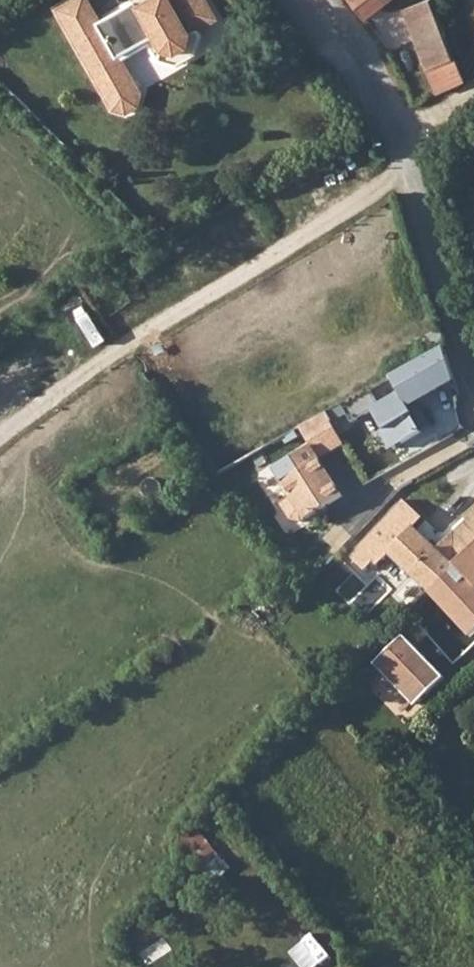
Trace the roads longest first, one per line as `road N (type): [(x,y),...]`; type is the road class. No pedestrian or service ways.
road 1 (unclassified): [(322,0),(407,142),(473,350)]

